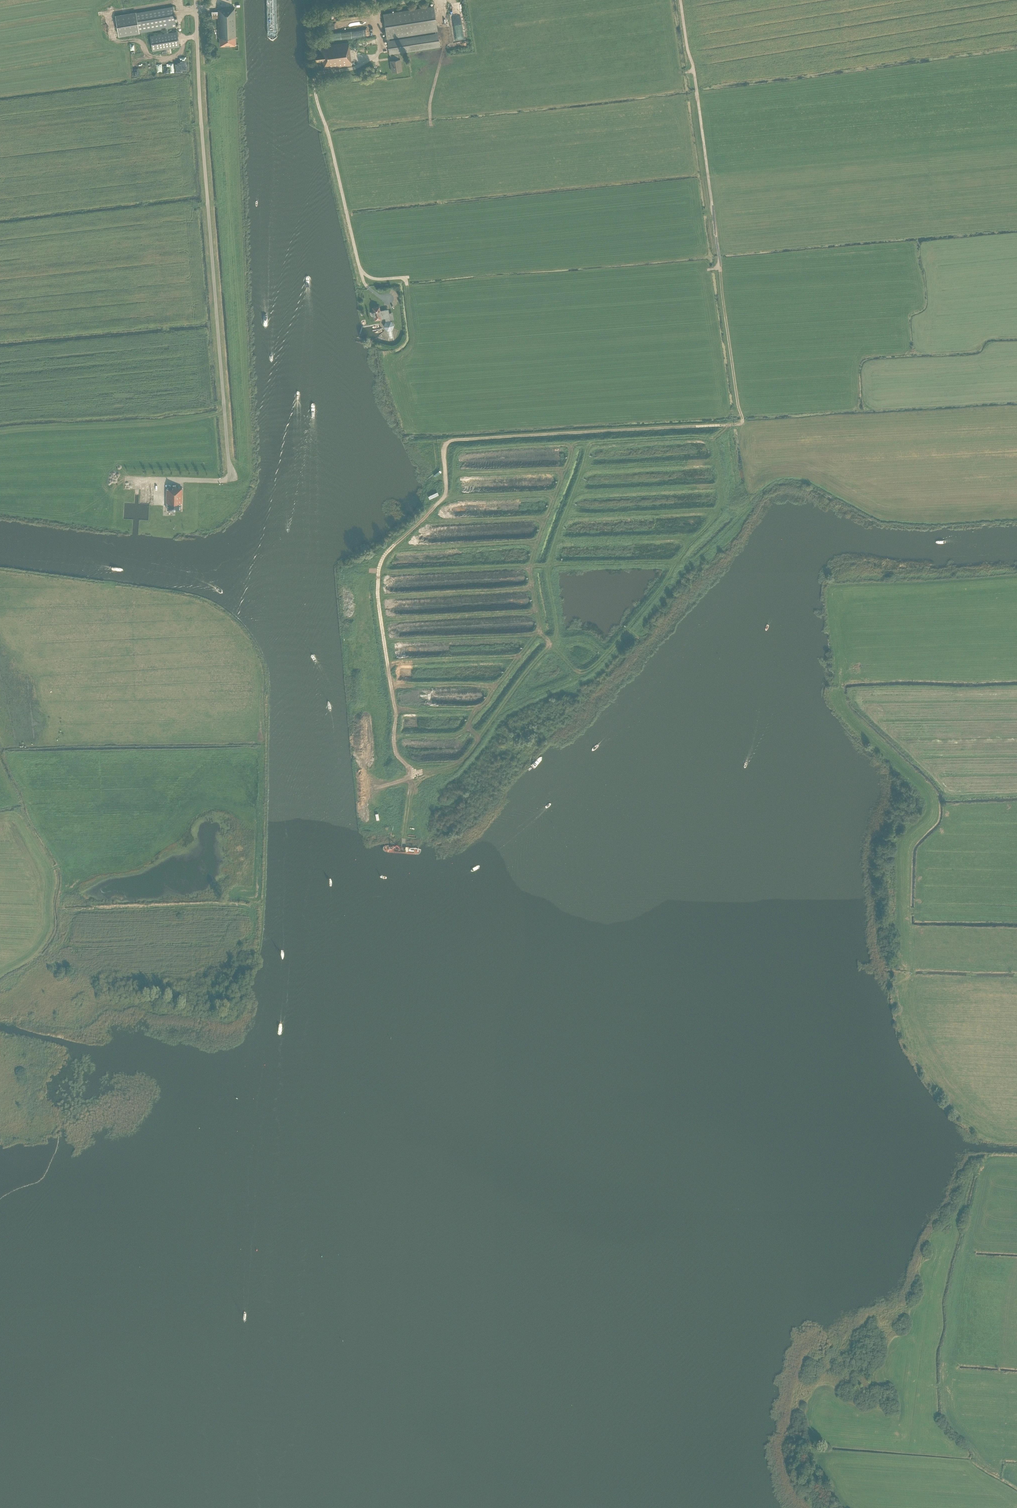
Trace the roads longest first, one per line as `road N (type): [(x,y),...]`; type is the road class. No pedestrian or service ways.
road 1 (track): [(404,838),(411,775),(394,743),(377,597),(384,557),(445,494),(444,448),(453,440),(741,423),(720,268),(708,269)]
road 2 (unclassified): [(231,477),(195,0)]

